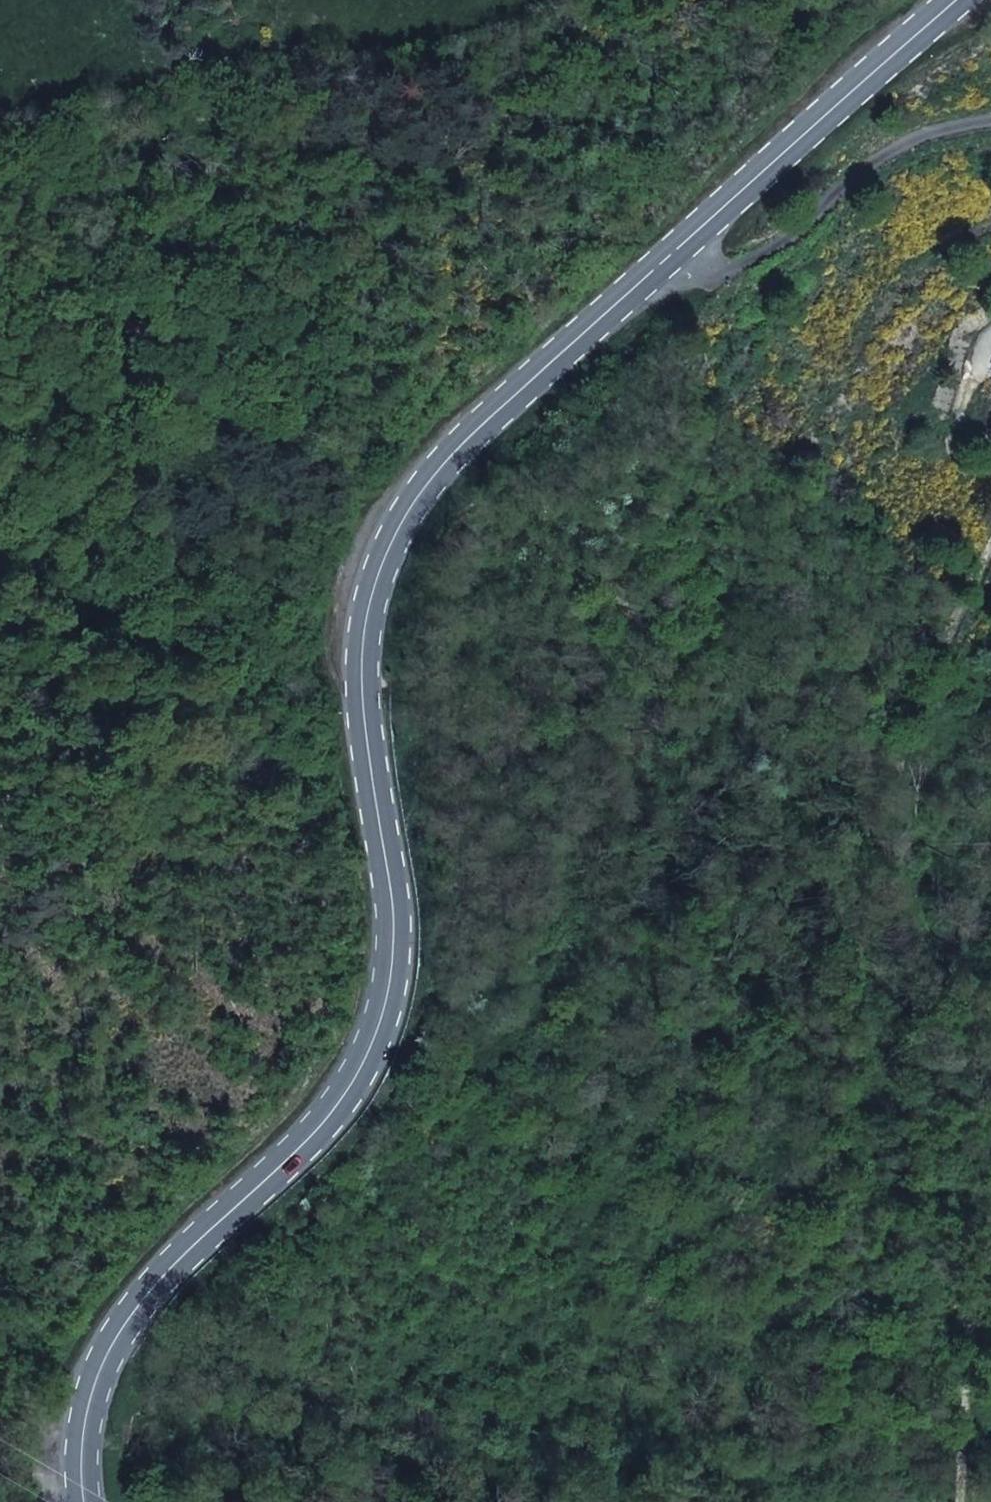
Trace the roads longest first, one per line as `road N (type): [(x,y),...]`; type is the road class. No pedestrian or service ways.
road 1 (secondary): [(947,0),(451,451),(378,565),(364,667),(394,870),(387,980),(365,1056),(328,1111),(126,1313),(84,1397),(85,1501)]
road 2 (track): [(990,1273),(962,1501)]

